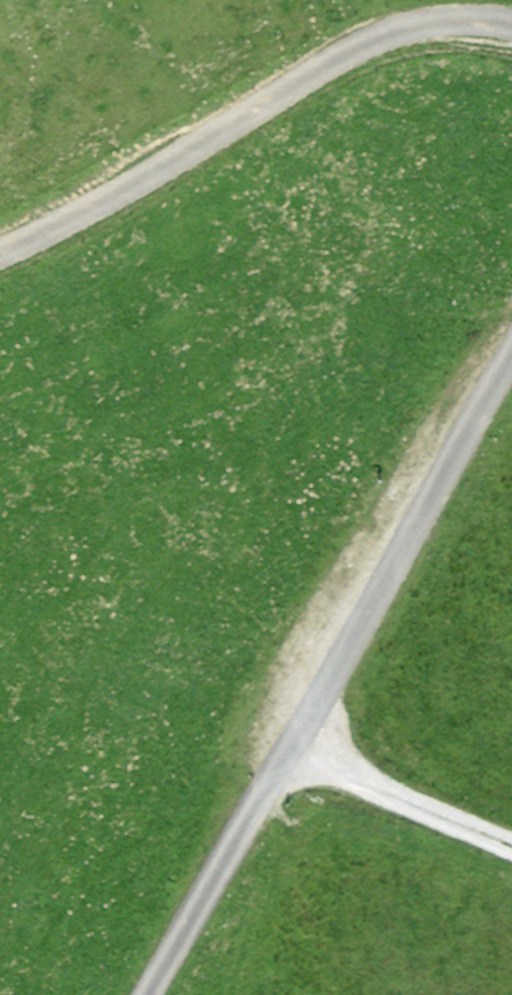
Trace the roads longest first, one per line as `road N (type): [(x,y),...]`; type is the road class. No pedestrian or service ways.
road 1 (track): [(144,994),(511,355)]
road 2 (track): [(511,22),(428,19),(372,37),(107,200),(0,255)]
road 3 (track): [(292,738),(388,791),(511,844)]

